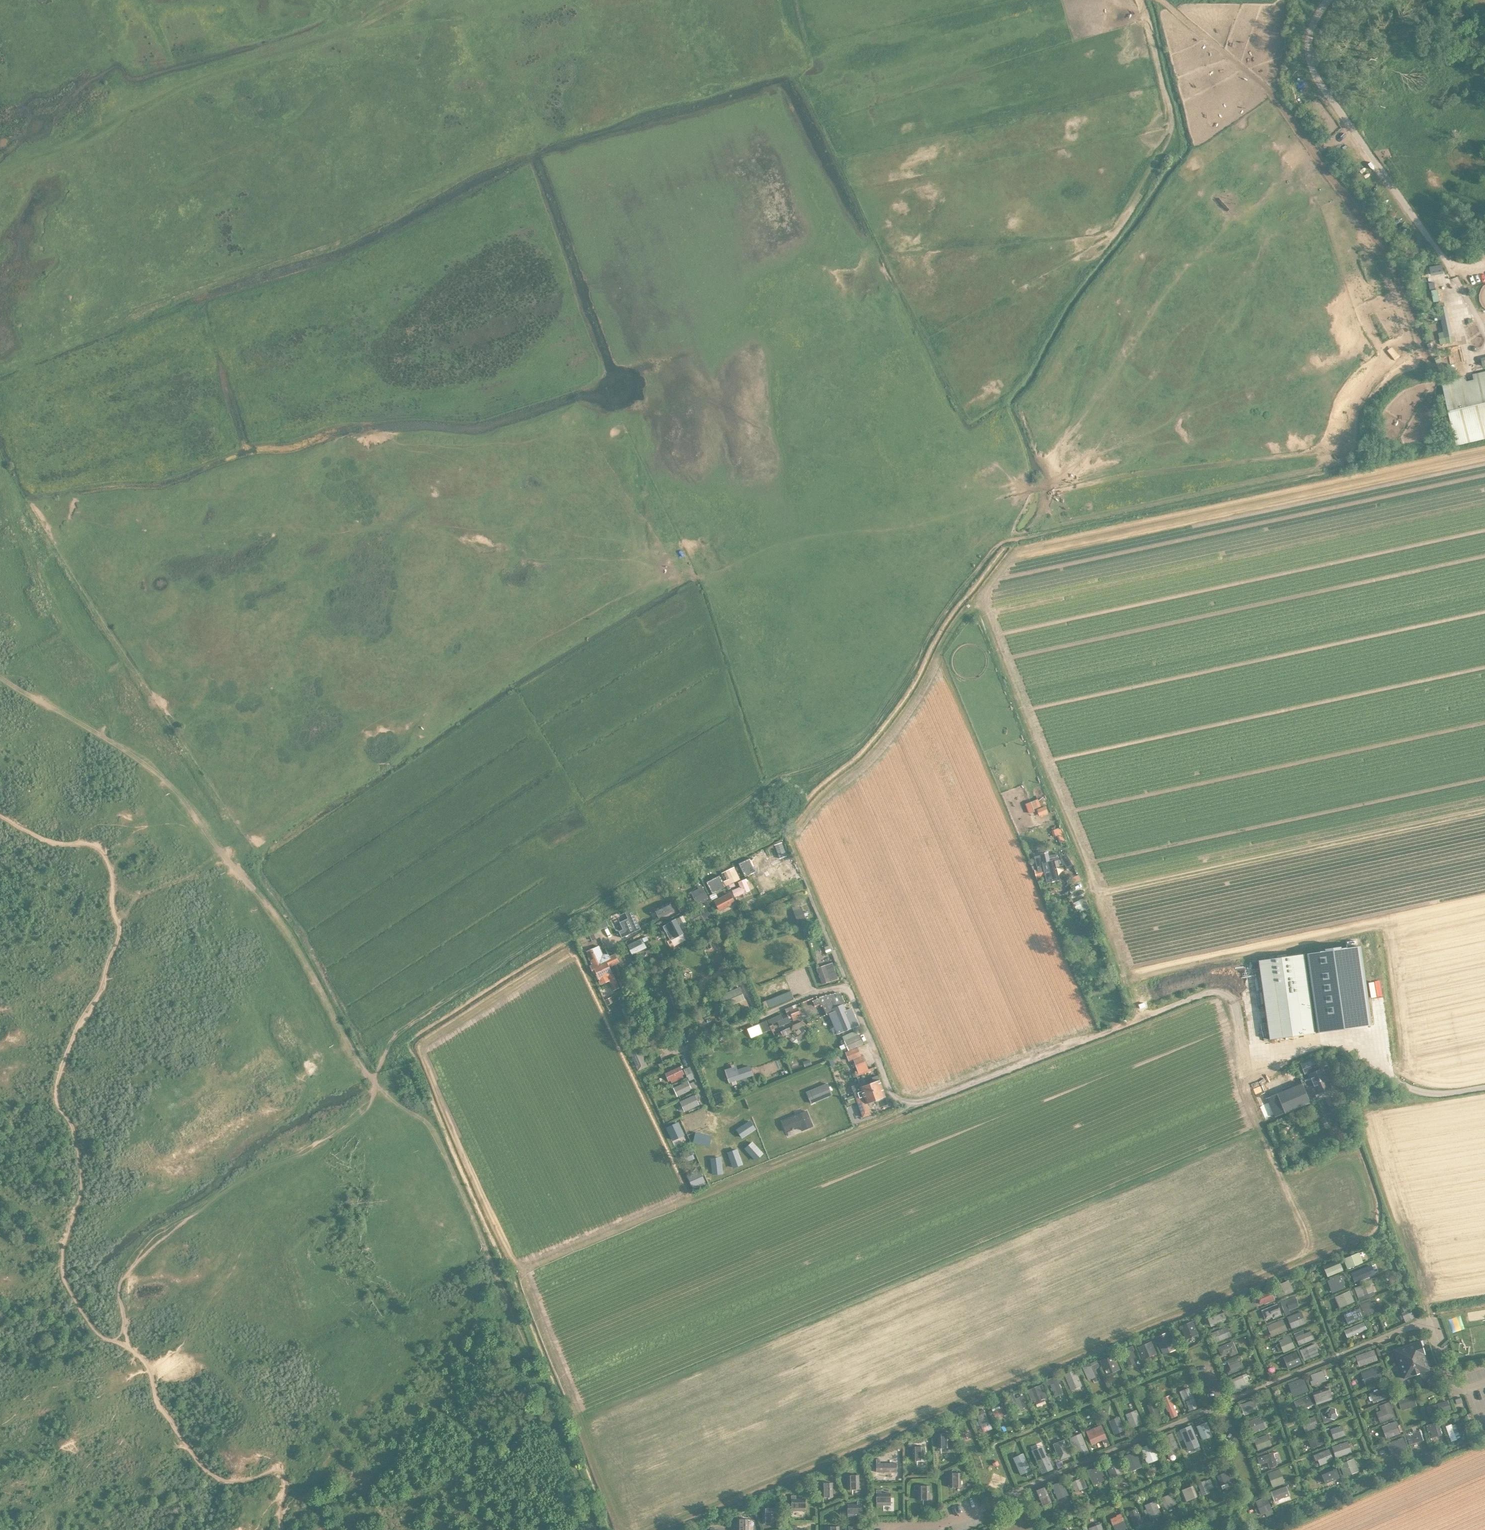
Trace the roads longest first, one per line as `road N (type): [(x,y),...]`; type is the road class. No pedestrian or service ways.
road 1 (track): [(1312,151),(1395,275),(1423,355),(1374,390),(1357,425),(1359,448),(1346,466),(1004,538),(954,598),(876,728),(834,765),(805,782),(778,775),(406,1025),(387,1040),(375,1084)]
road 2 (track): [(1140,1016),(1097,890),(1484,810)]
road 3 (unclassified): [(1445,262),(1312,67),(1308,20),(1324,0)]
road 4 (track): [(1351,127),(1312,151),(1269,91),(1158,0)]
road 5 (track): [(1139,0),(1173,126),(1111,236)]

